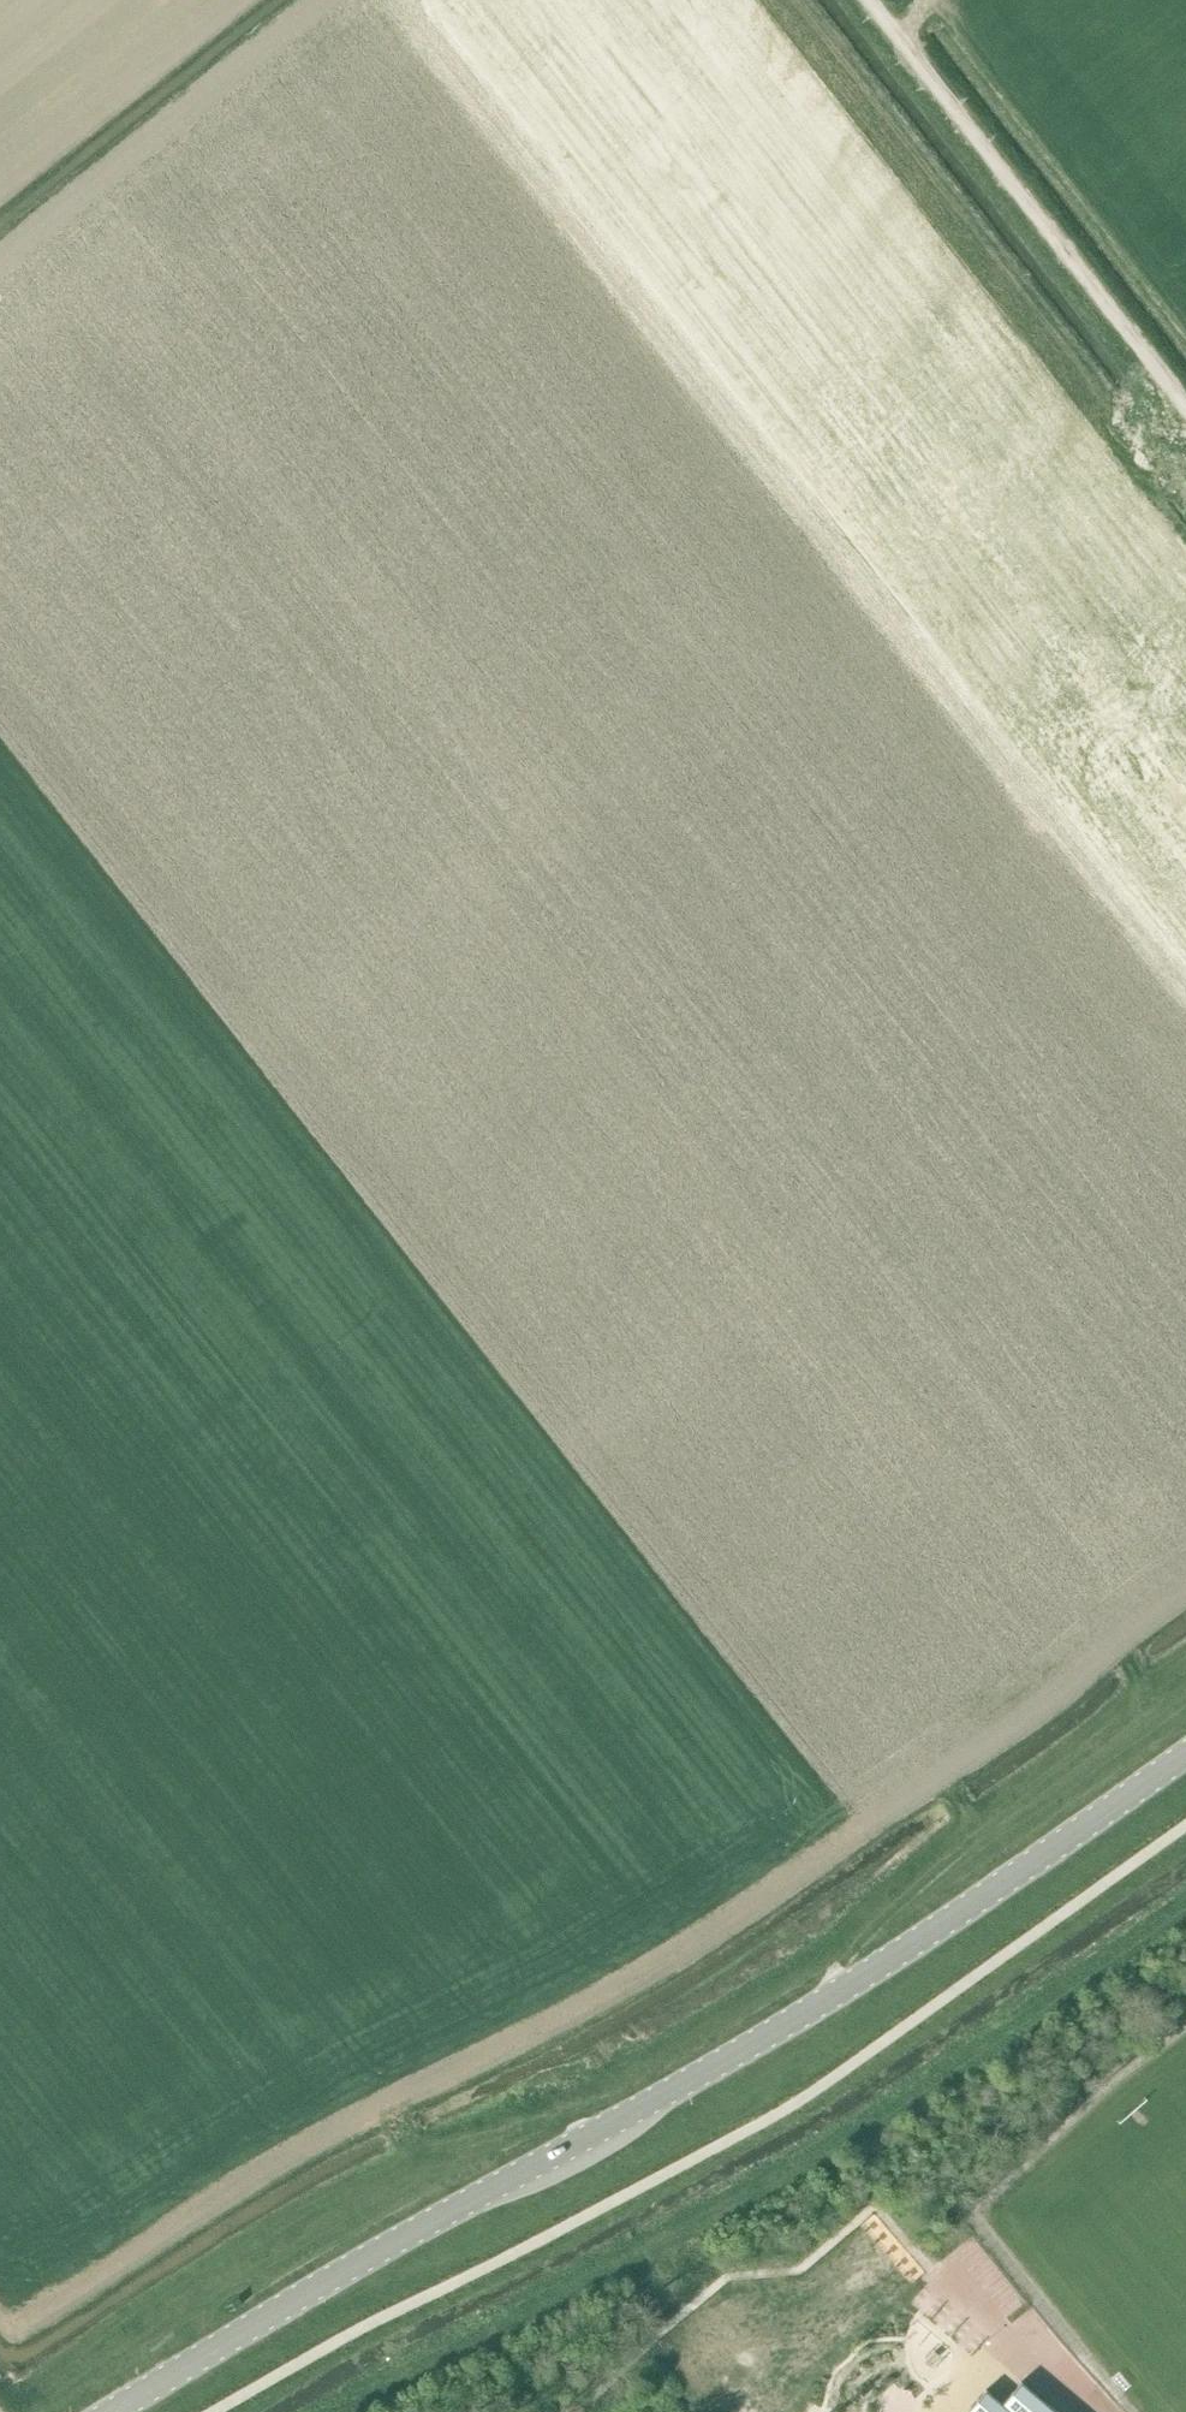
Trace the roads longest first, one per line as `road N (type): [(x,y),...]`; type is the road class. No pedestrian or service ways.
road 1 (primary): [(116,2411),(816,2012),(1069,1844),(1185,1753)]
road 2 (track): [(585,2411),(867,2205),(1027,2383),(1059,2398)]
road 3 (unclassified): [(1185,408),(869,0)]

